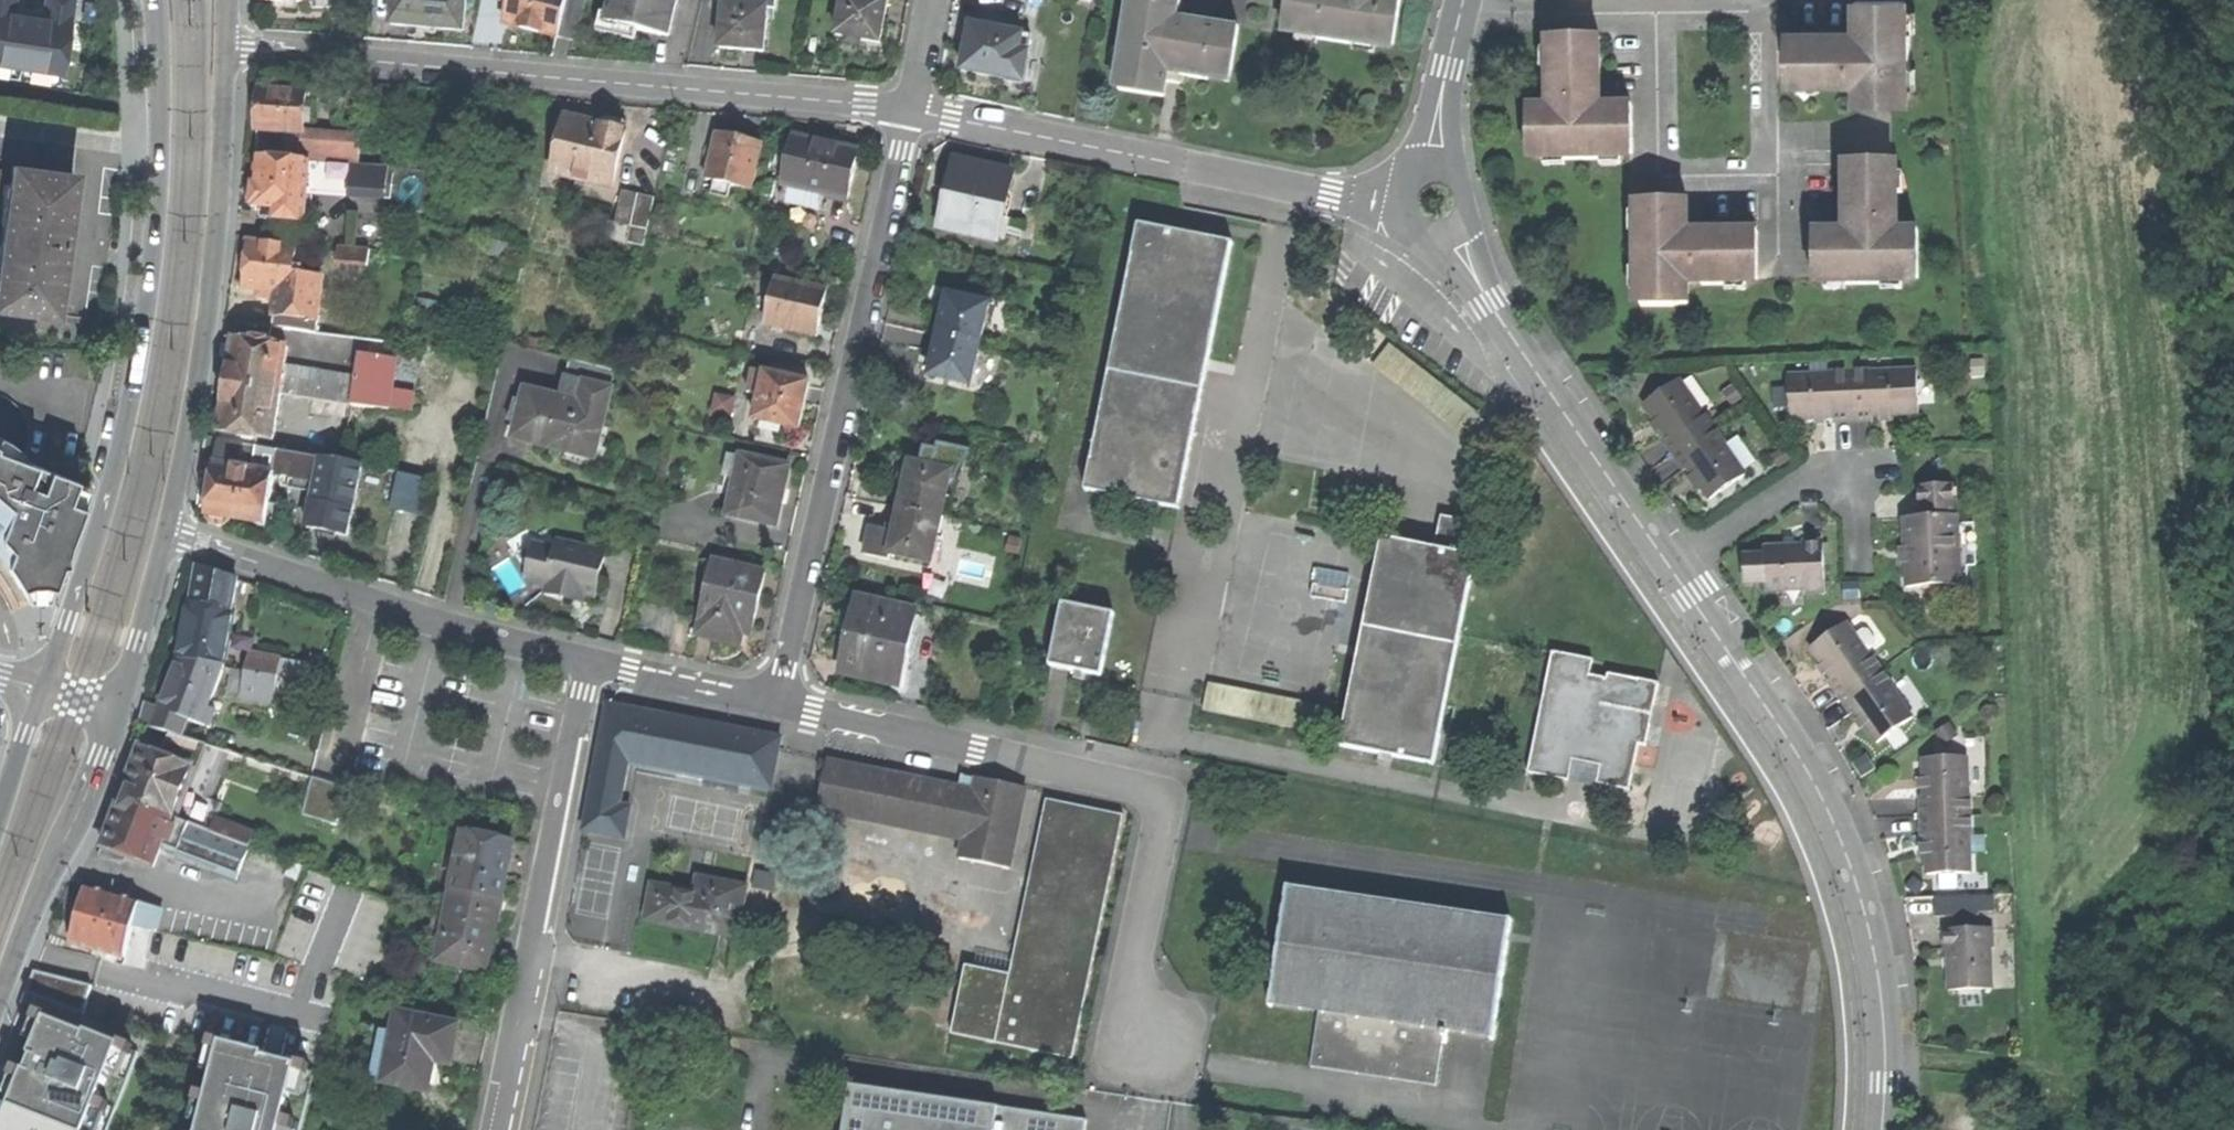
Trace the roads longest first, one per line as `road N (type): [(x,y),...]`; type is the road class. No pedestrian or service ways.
road 1 (secondary): [(154,0),(159,162),(140,348),(103,514),(44,688)]
road 2 (residential): [(777,704),(1152,790),(1169,818),(1120,1027),(1180,1040)]
road 3 (residential): [(909,113),(225,51)]
road 4 (residential): [(1676,568),(1808,770),(1868,916),(1890,1073),(1881,1129)]
road 5 (residential): [(777,704),(909,113)]
road 6 (residential): [(1399,203),(909,113)]
road 7 (secondary): [(166,533),(215,260),(225,51)]
road 8 (residential): [(592,659),(497,1129)]
road 9 (residential): [(592,659),(430,618),(166,533)]
road 10 (residential): [(1449,231),(1676,568)]
road 11 (secondary): [(0,999),(117,713)]
road 12 (residential): [(1676,568),(1820,476),(1856,476)]
road 13 (residential): [(592,659),(777,704)]
road 14 (secondary): [(117,713),(166,533)]
road 15 (residential): [(1463,0),(1434,167)]
road 16 (track): [(1890,1073),(1927,1062),(2019,1061)]
road 17 (secondary): [(44,688),(0,809)]

